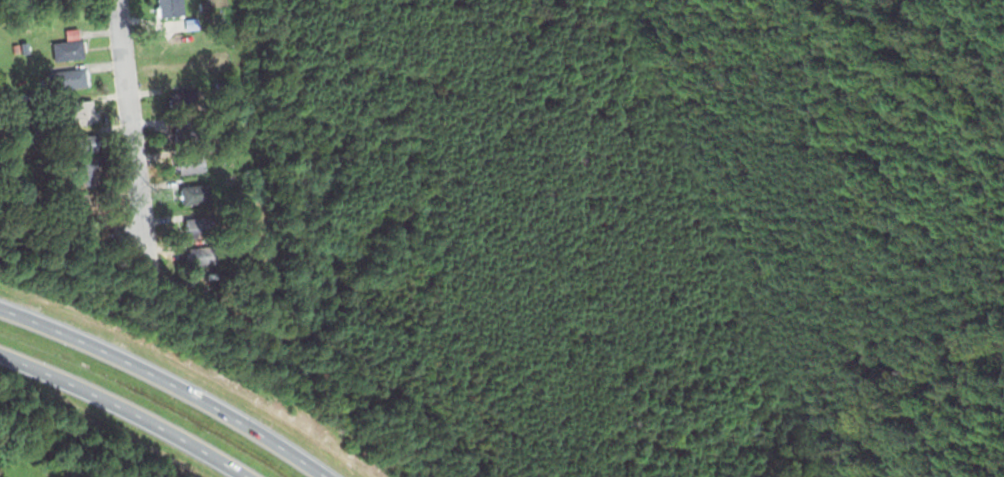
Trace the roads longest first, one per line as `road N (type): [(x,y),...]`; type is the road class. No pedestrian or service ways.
road 1 (motorway): [(330,476),(152,371),(0,307)]
road 2 (motorway): [(0,352),(134,412),(250,476)]
road 3 (residential): [(147,258),(116,0)]

